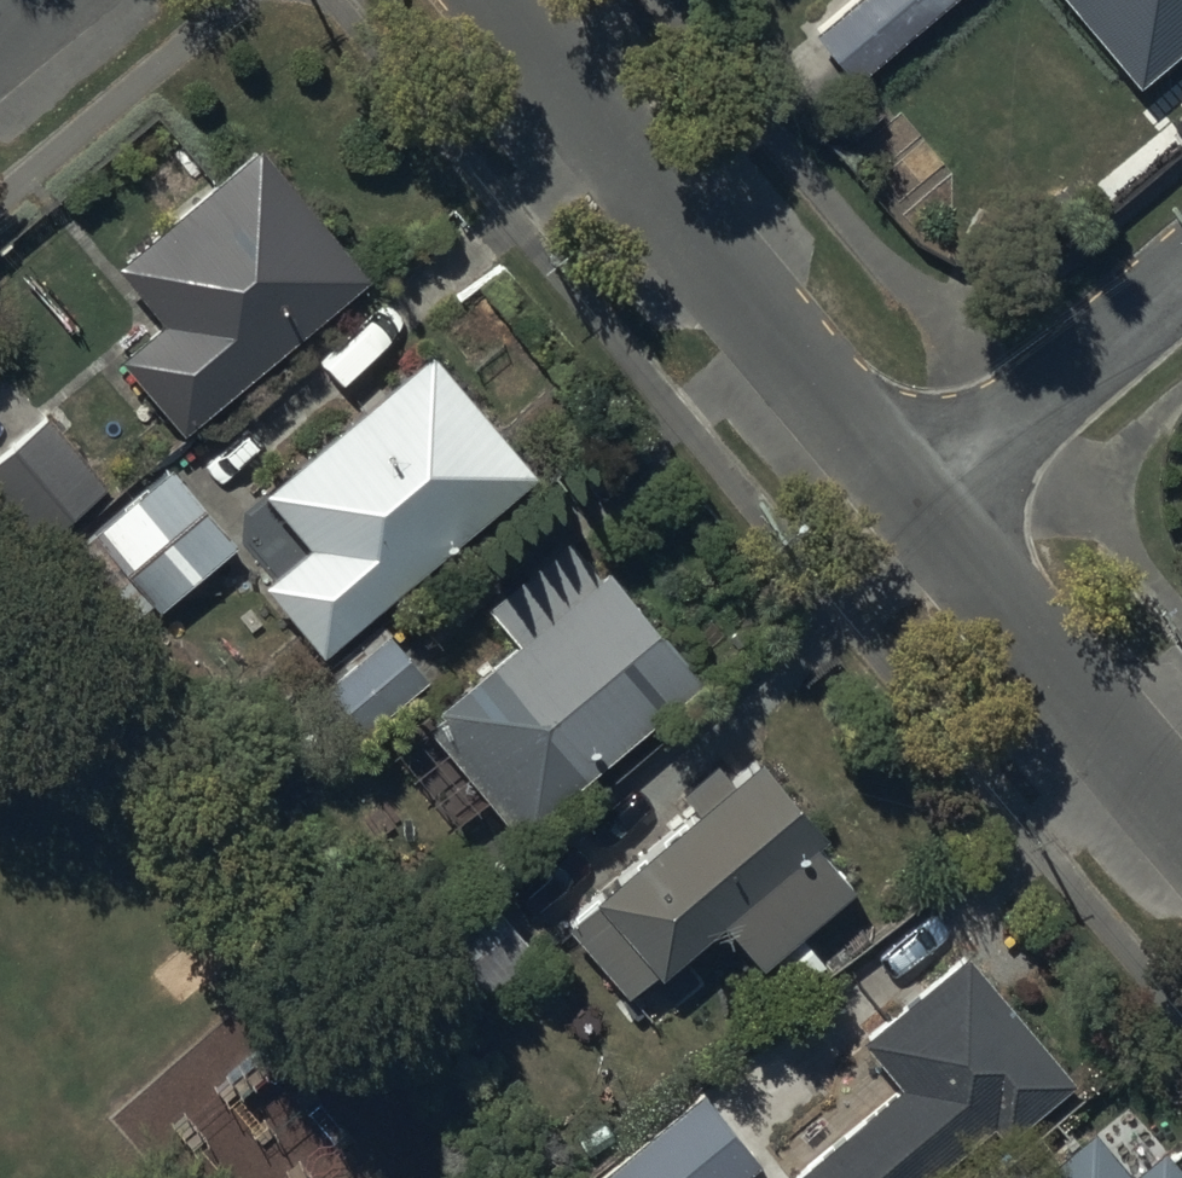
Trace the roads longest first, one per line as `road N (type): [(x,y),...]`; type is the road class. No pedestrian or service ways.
road 1 (unclassified): [(918,503),(495,0)]
road 2 (unclassified): [(1181,818),(918,503)]
road 3 (residential): [(918,503),(1181,282)]

